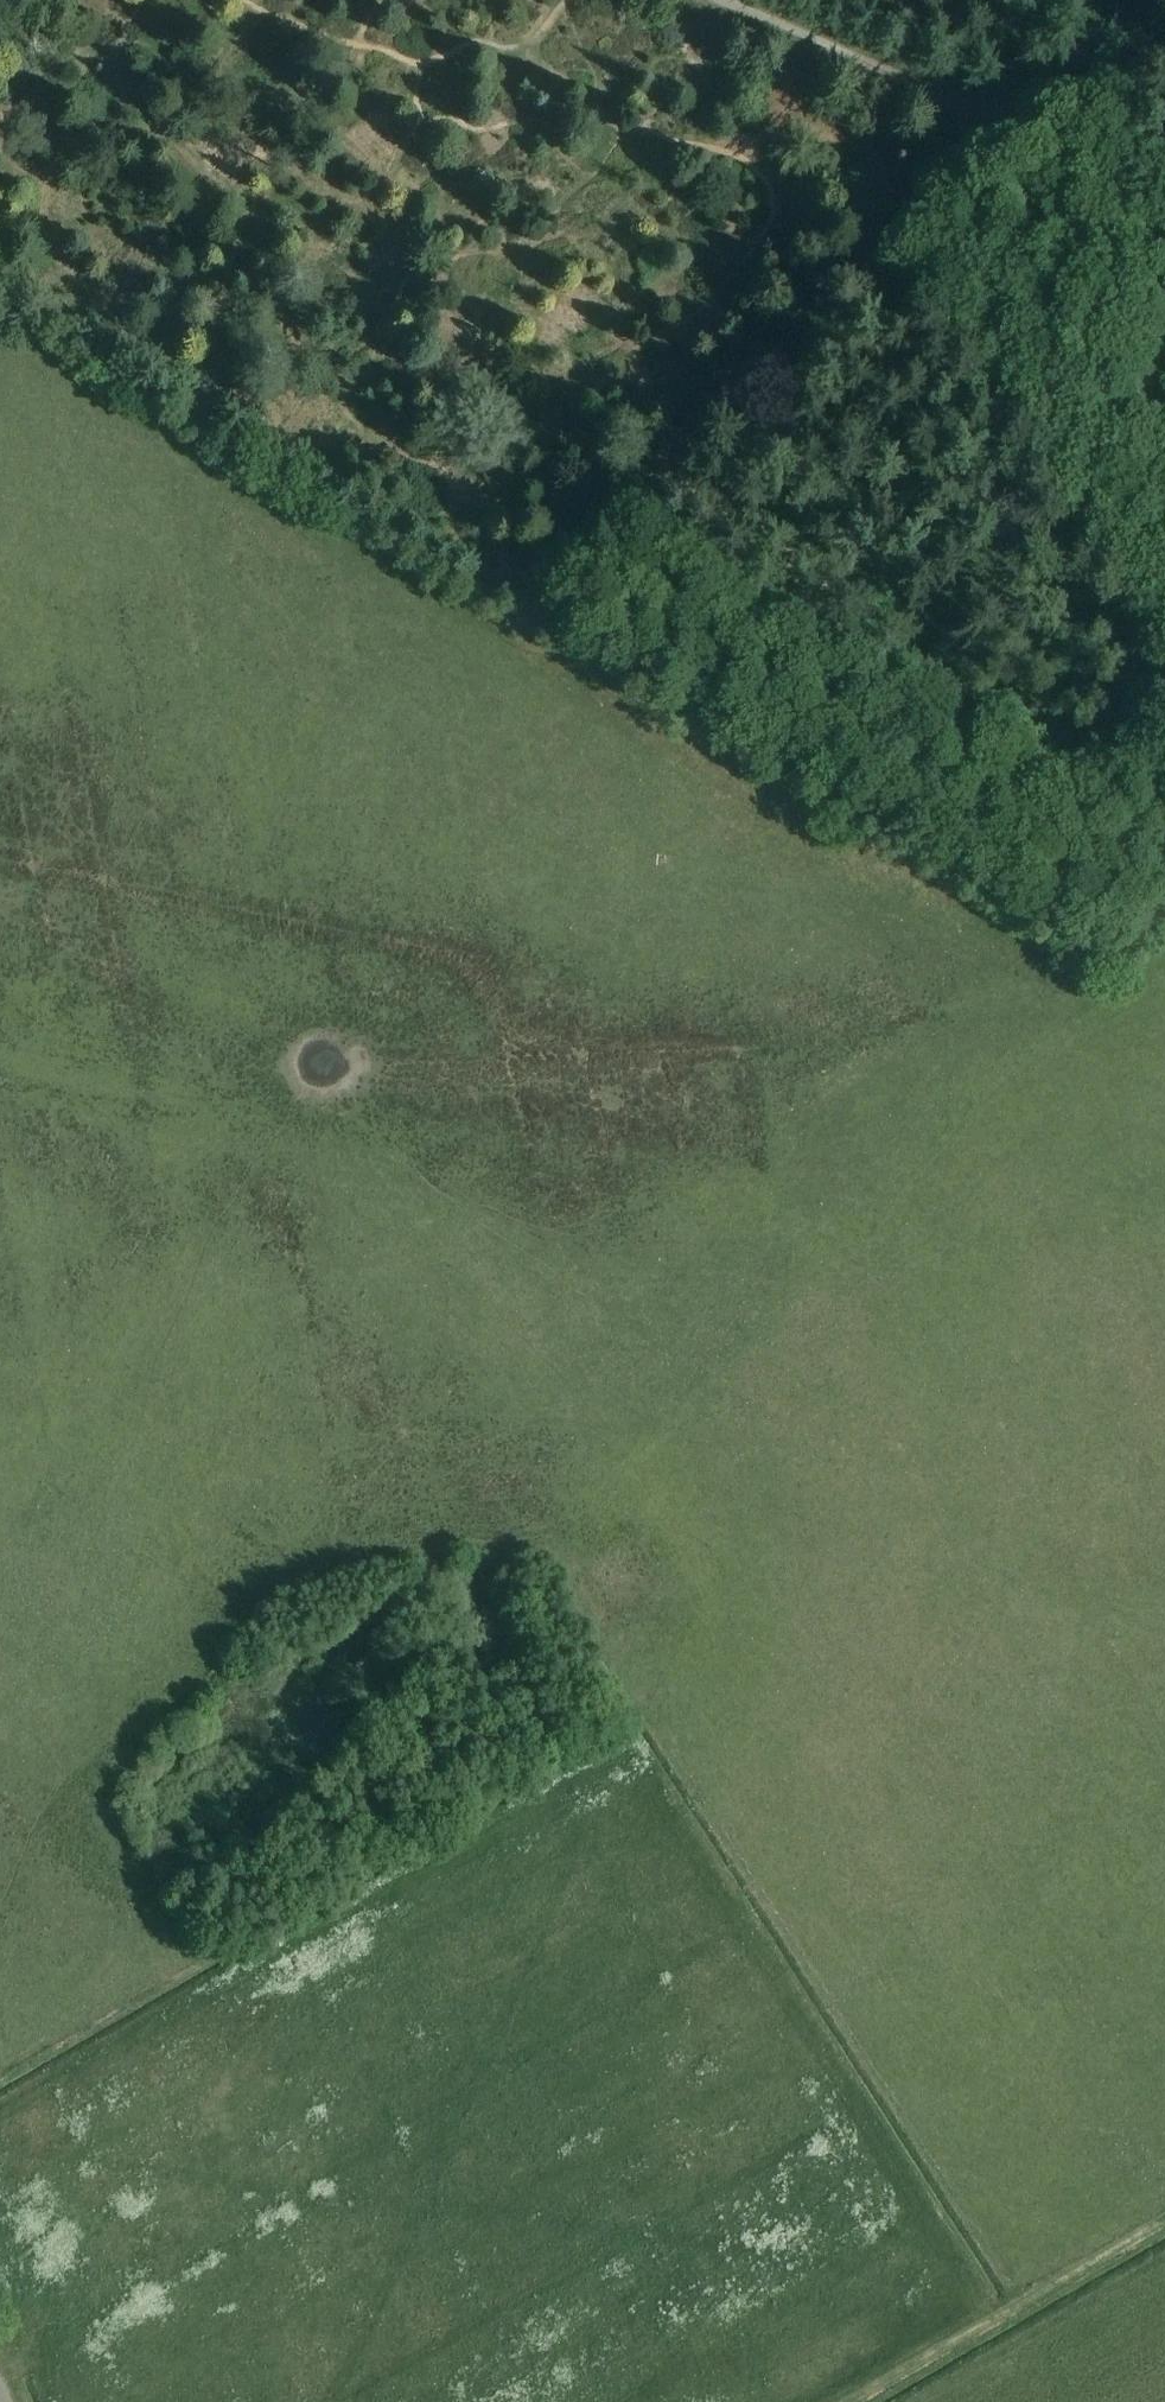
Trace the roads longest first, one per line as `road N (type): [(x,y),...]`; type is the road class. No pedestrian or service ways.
road 1 (track): [(713,0),(930,89),(1004,108),(1149,0)]
road 2 (track): [(852,2401),(1164,2221)]

